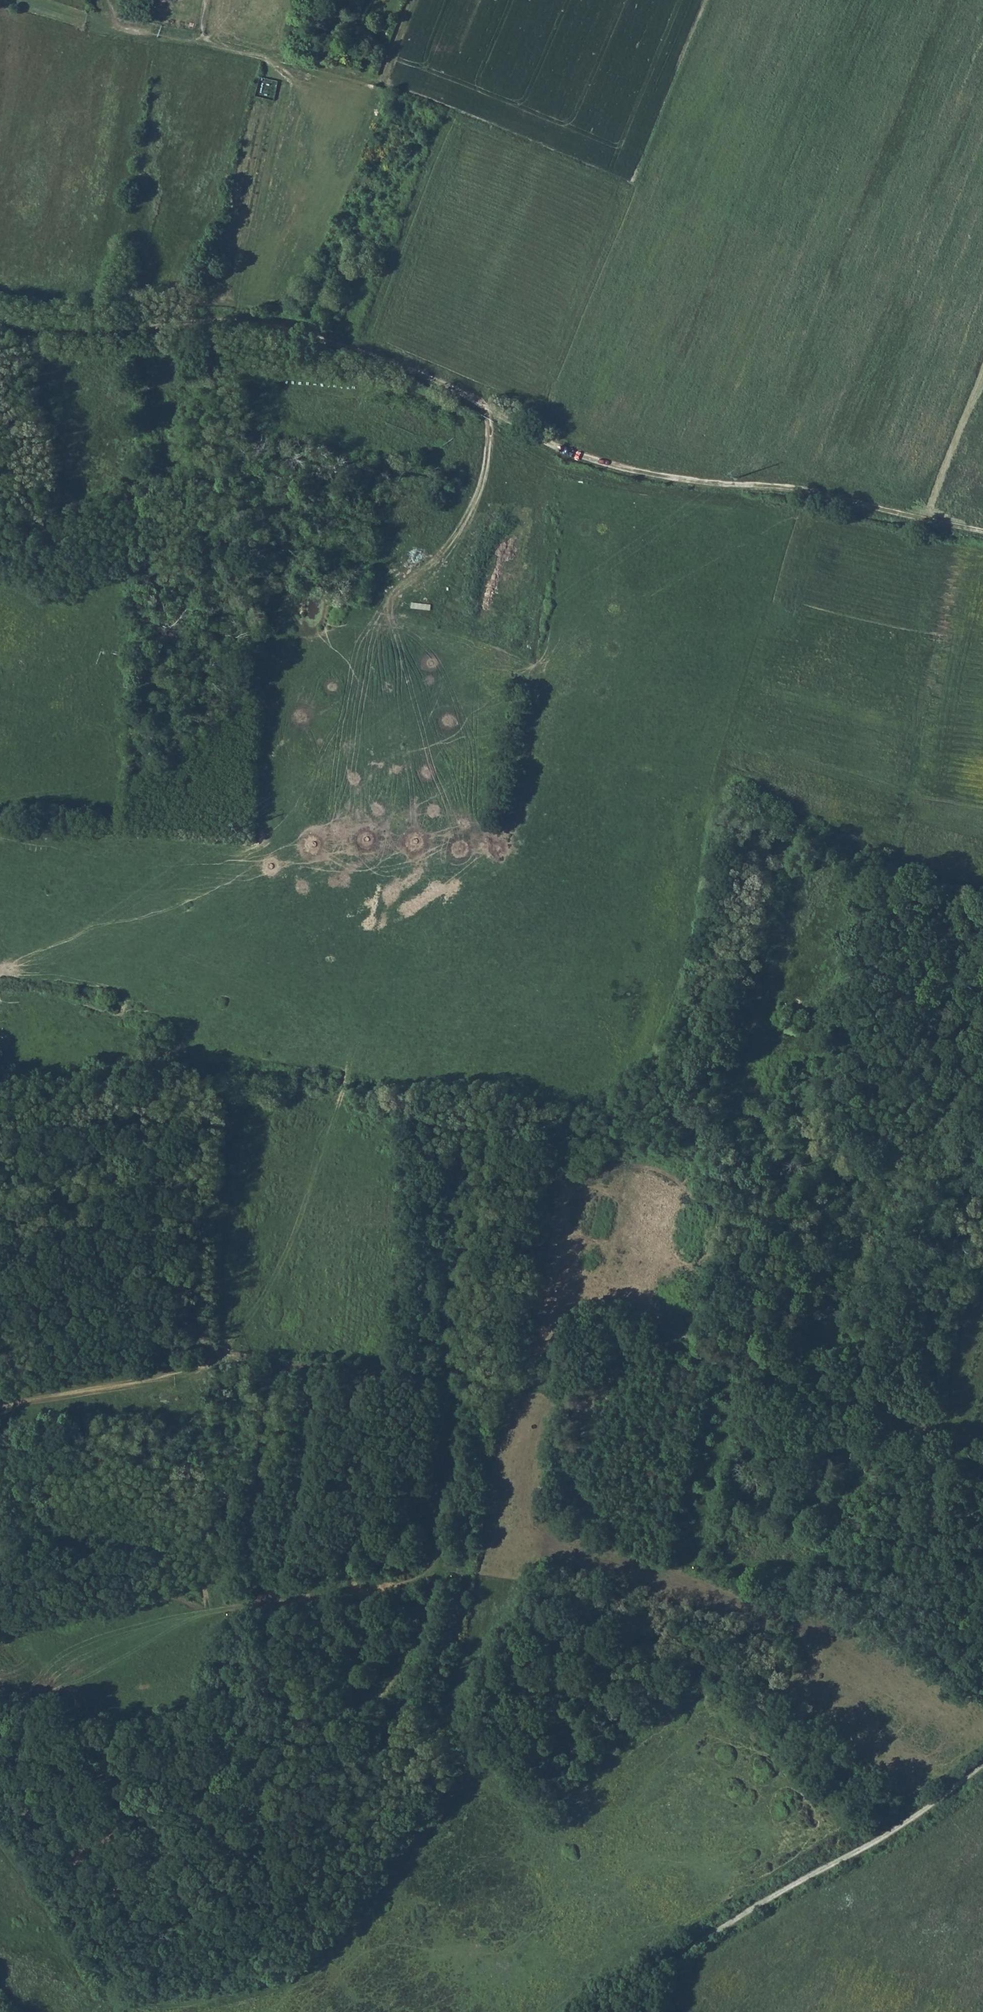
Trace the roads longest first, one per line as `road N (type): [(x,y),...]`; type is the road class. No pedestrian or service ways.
road 1 (track): [(0,321),(73,329),(240,322),(434,382),(546,444),(609,467),(836,496),(982,531)]
road 2 (track): [(614,2011),(680,1952),(923,1811),(982,1766)]
road 3 (track): [(982,1448),(923,1422),(805,1394),(616,1330)]

